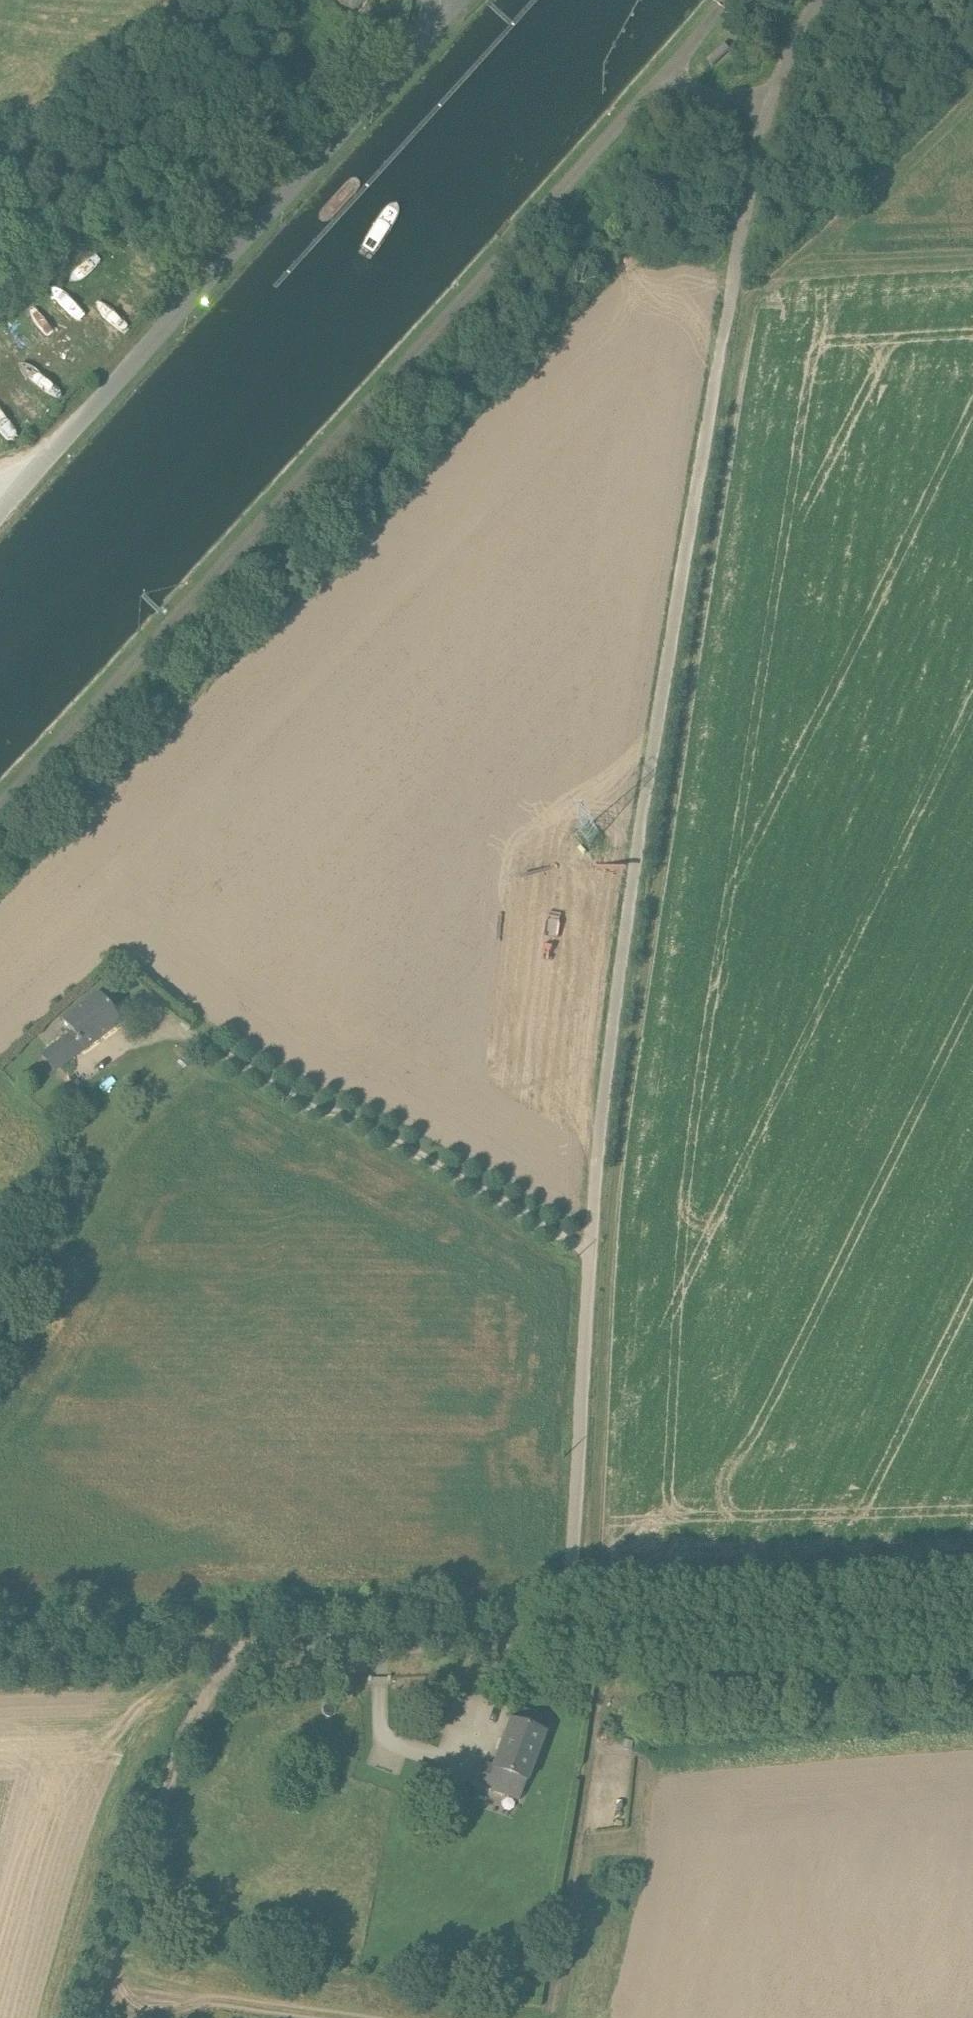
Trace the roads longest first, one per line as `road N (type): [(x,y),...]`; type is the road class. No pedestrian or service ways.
road 1 (unclassified): [(0,1661),(571,1649),(592,1260),(627,932),(769,117),(832,0)]
road 2 (track): [(234,1656),(184,1741),(89,2017)]
road 3 (unclassified): [(212,269),(0,506)]

